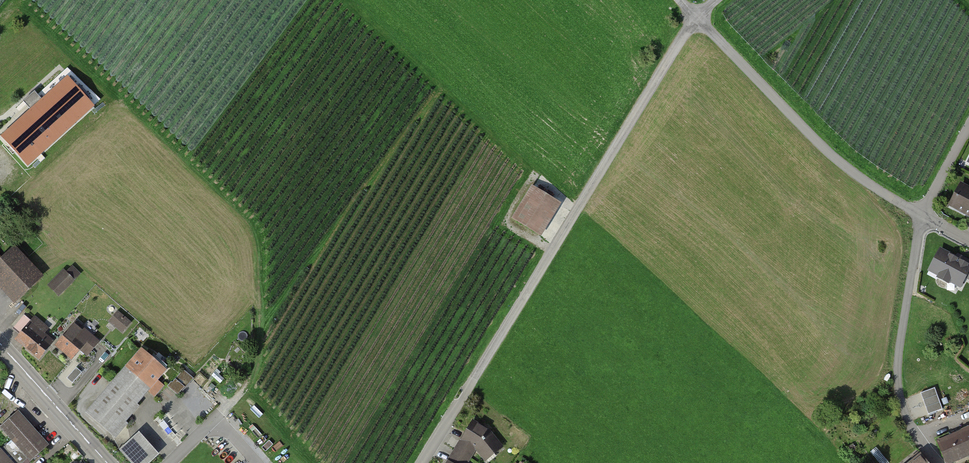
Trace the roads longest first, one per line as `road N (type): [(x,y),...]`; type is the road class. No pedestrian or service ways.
road 1 (residential): [(421,462),(695,16)]
road 2 (residential): [(695,16),(856,177),(921,215)]
road 3 (residential): [(921,215),(898,382),(911,427),(939,462)]
road 4 (tertiary): [(107,462),(0,344)]

